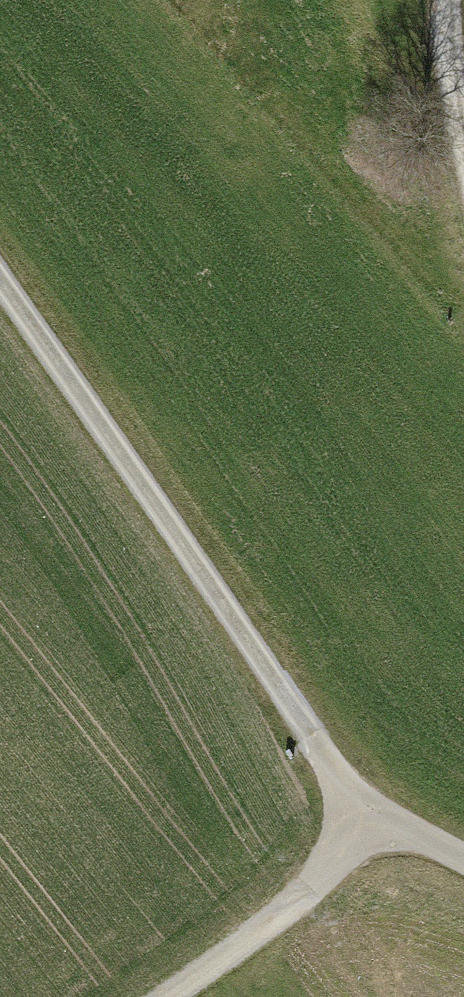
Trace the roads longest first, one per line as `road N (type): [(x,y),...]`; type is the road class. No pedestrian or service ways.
road 1 (track): [(0,281),(365,812),(463,861)]
road 2 (track): [(365,812),(303,895),(165,996)]
road 3 (track): [(443,0),(463,149)]

